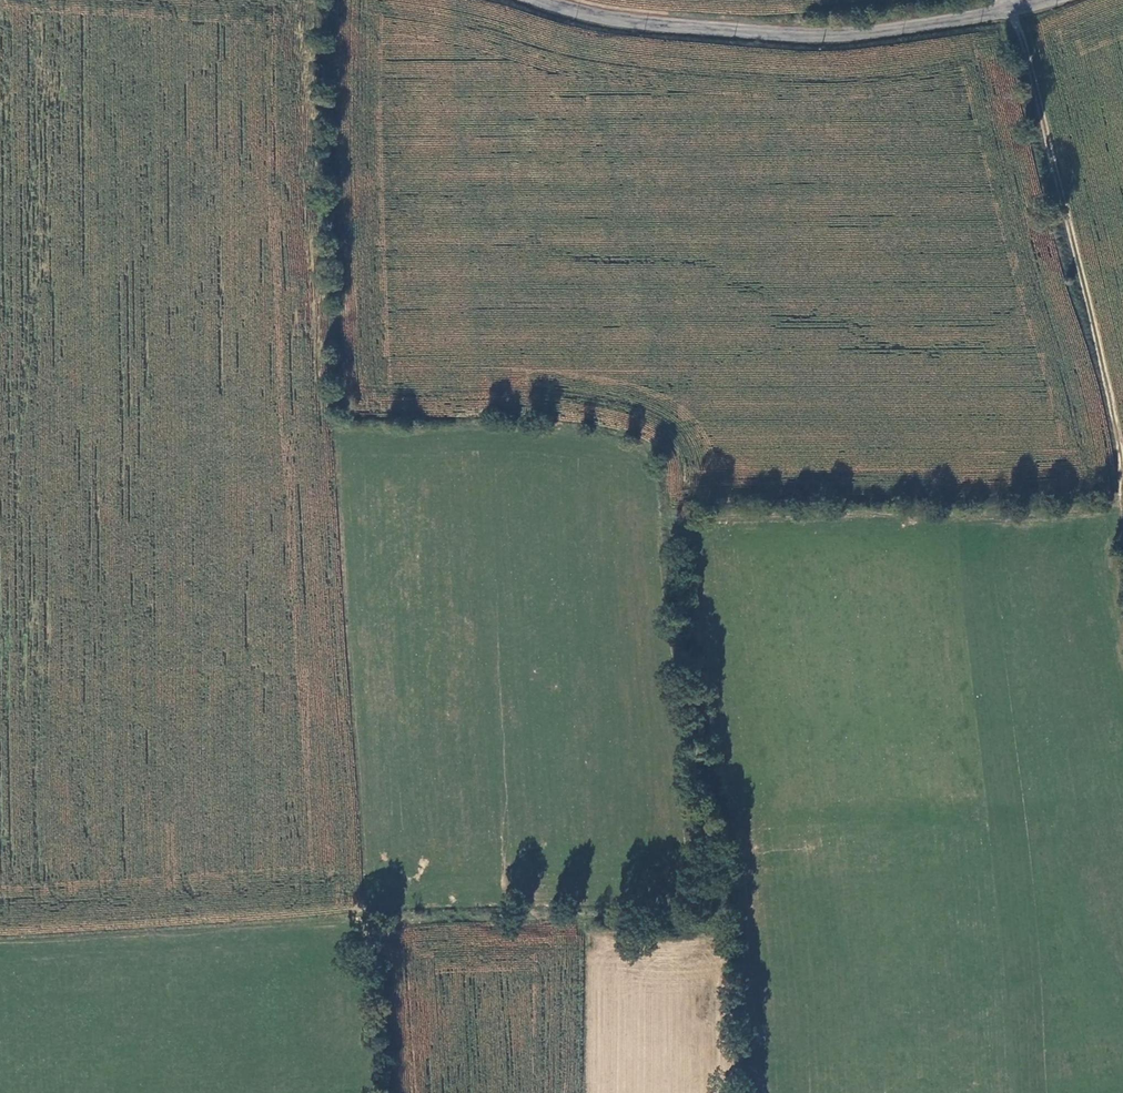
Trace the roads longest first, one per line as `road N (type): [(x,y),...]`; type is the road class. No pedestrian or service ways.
road 1 (track): [(1122,490),(1015,8)]
road 2 (tertiary): [(1015,8),(846,33),(785,33),(620,20),(543,0)]

